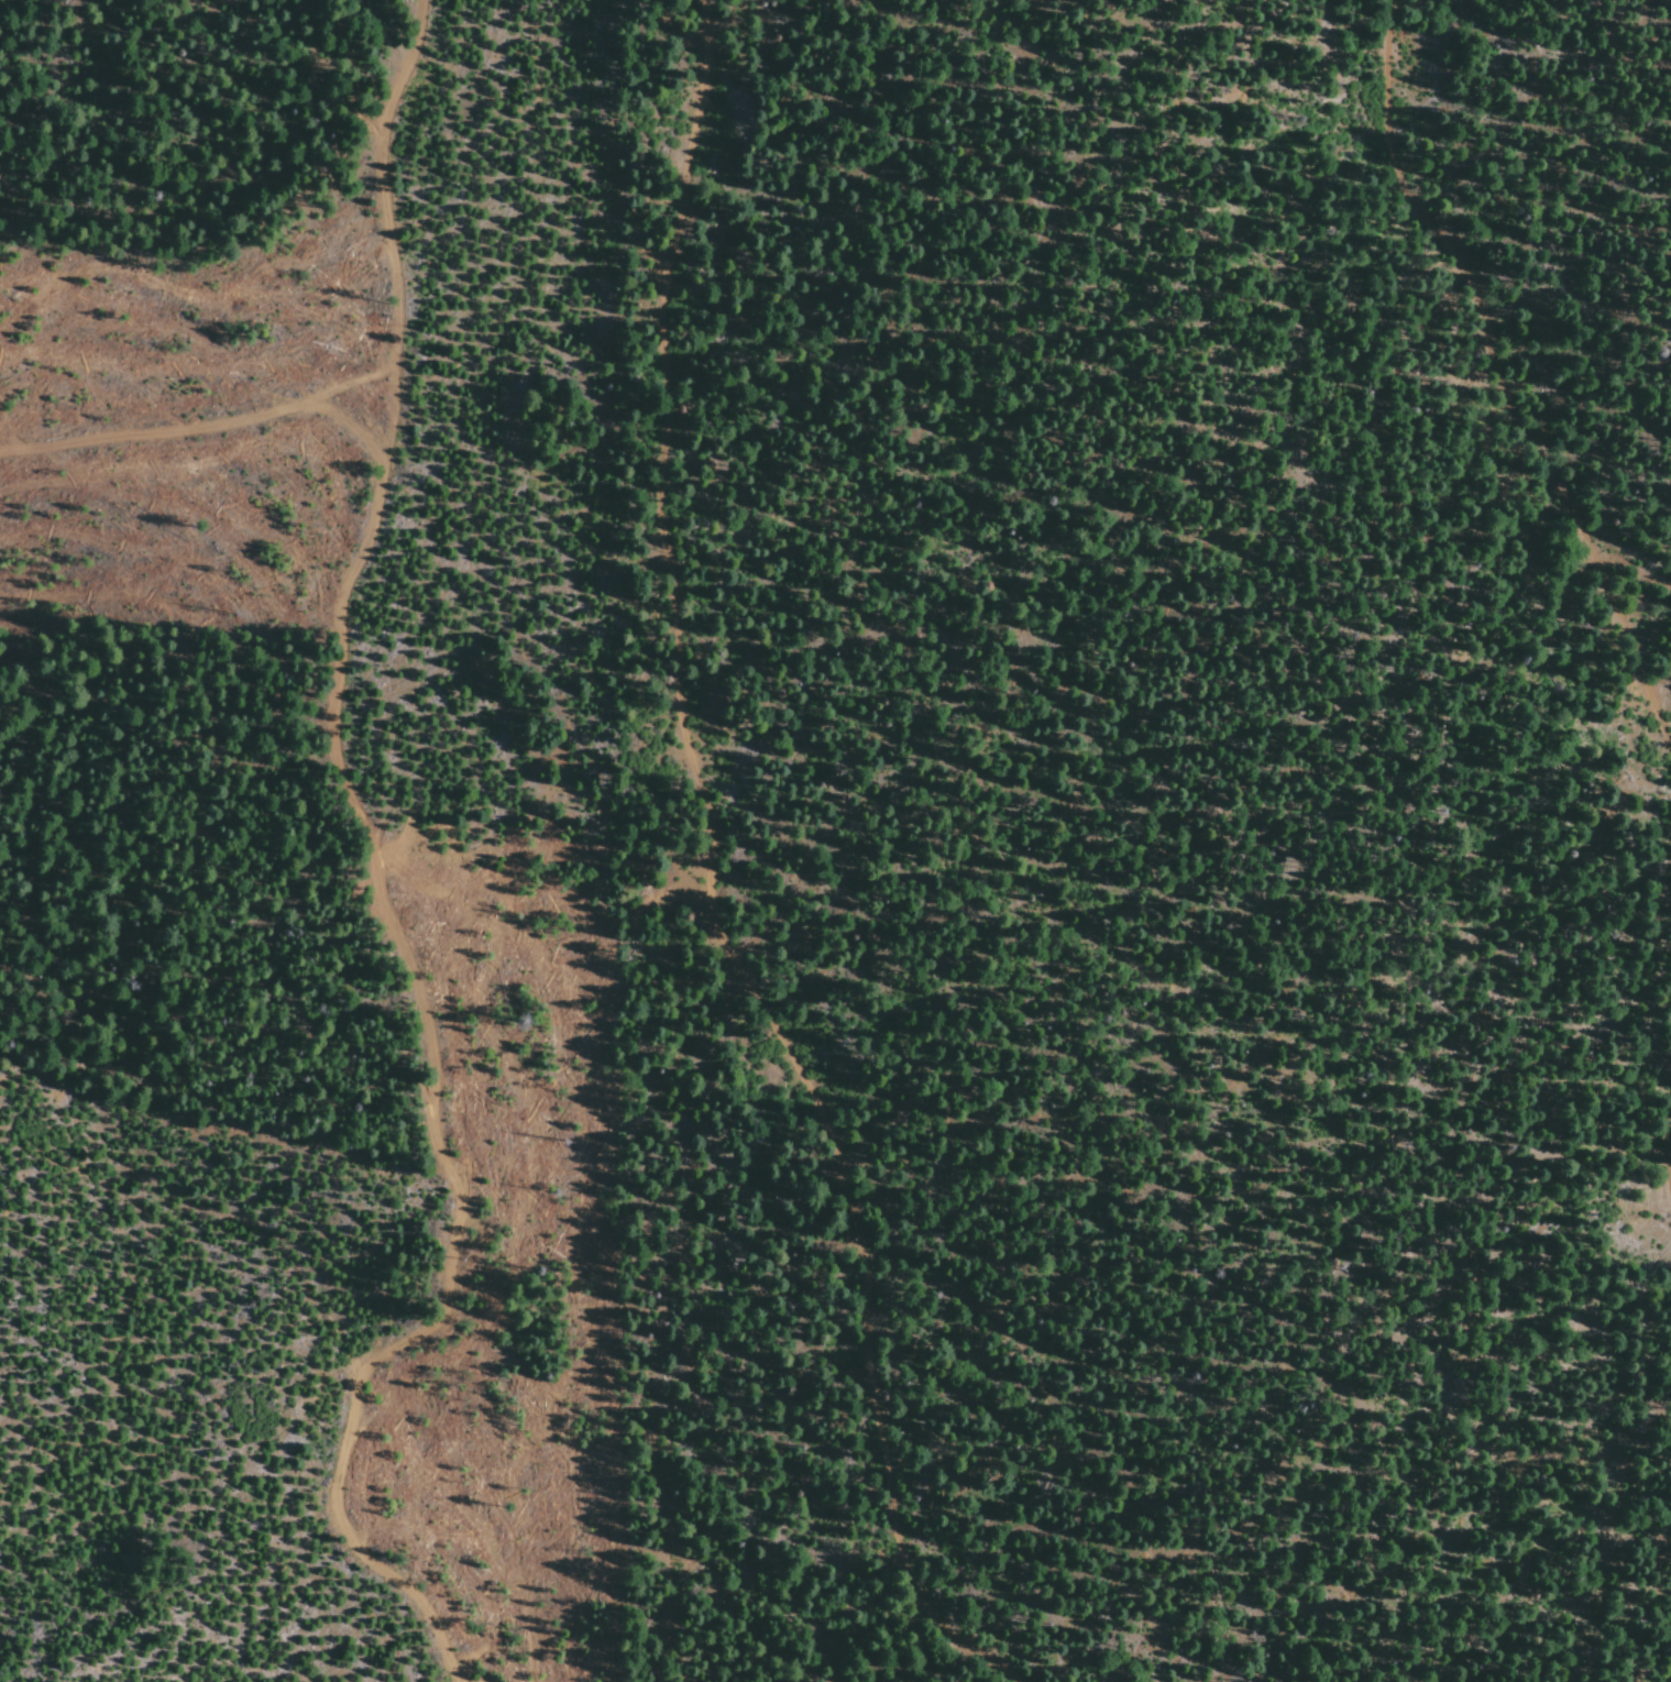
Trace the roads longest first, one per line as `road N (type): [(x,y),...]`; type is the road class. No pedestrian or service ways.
road 1 (track): [(692,625),(703,502),(670,451),(660,367),(704,94),(705,0)]

